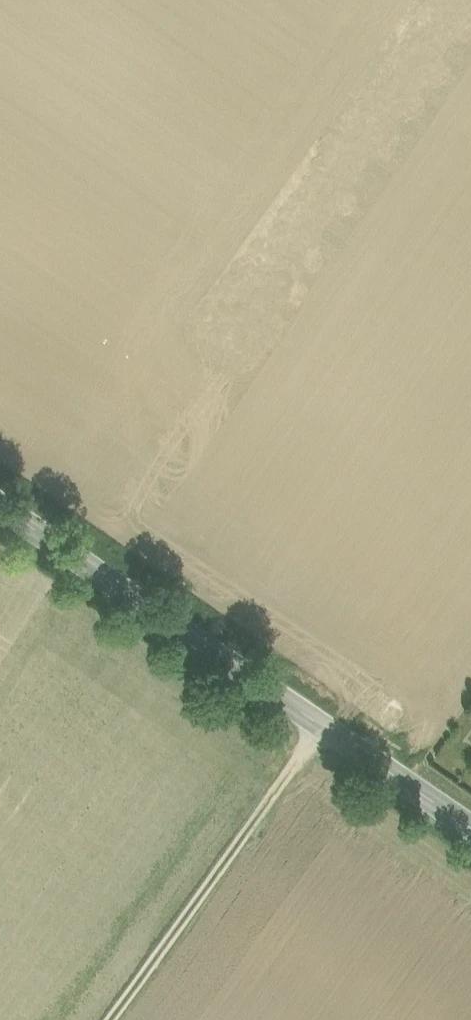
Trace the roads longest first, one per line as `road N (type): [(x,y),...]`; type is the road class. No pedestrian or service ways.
road 1 (secondary): [(0,506),(470,828)]
road 2 (track): [(322,727),(109,1019)]

